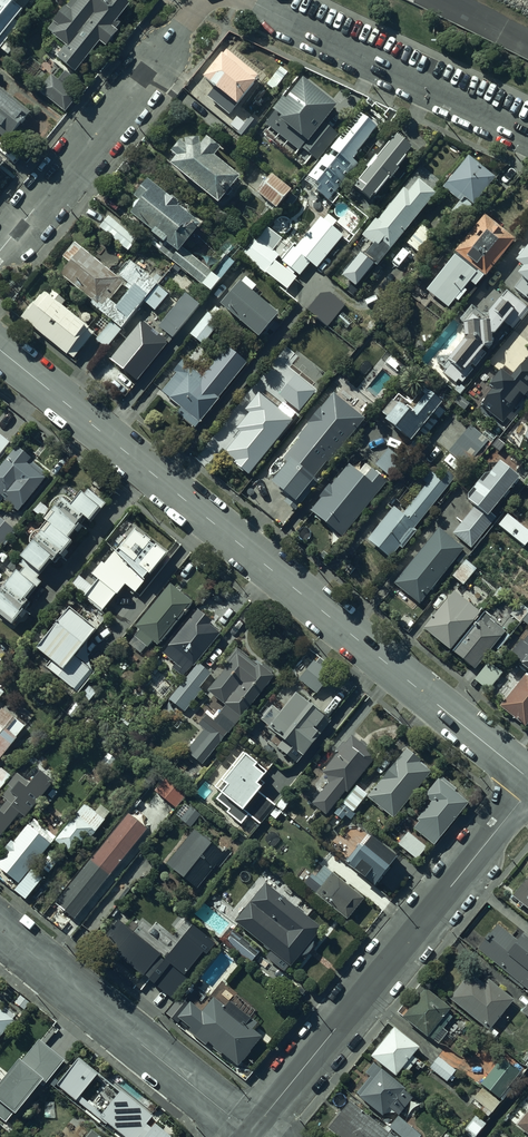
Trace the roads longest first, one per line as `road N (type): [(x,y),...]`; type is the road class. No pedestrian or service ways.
road 1 (tertiary): [(0,349),(527,779)]
road 2 (residential): [(250,1133),(527,790)]
road 3 (residential): [(0,929),(250,1133)]
road 4 (residential): [(0,250),(200,0)]
road 5 (residential): [(248,0),(527,141)]

